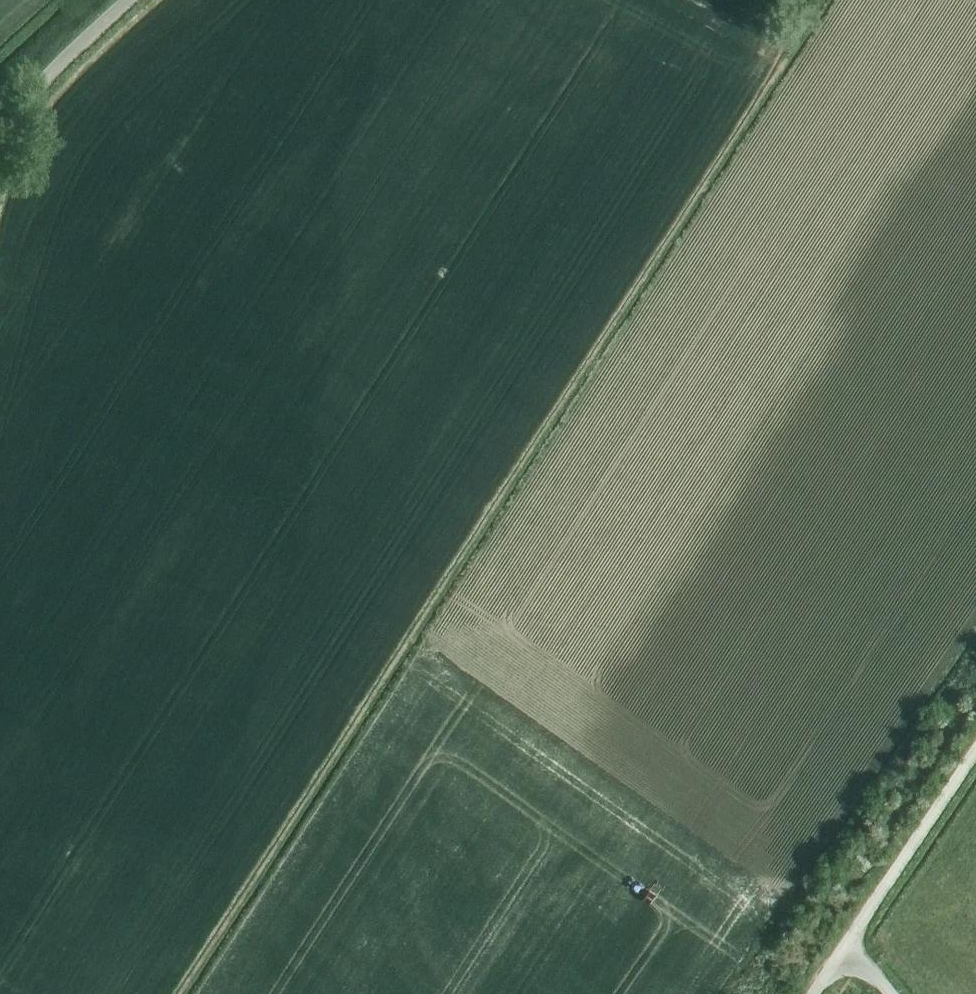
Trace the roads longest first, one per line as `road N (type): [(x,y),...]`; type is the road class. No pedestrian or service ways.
road 1 (unclassified): [(845,950),(975,751)]
road 2 (unclassified): [(0,143),(48,76),(130,0)]

